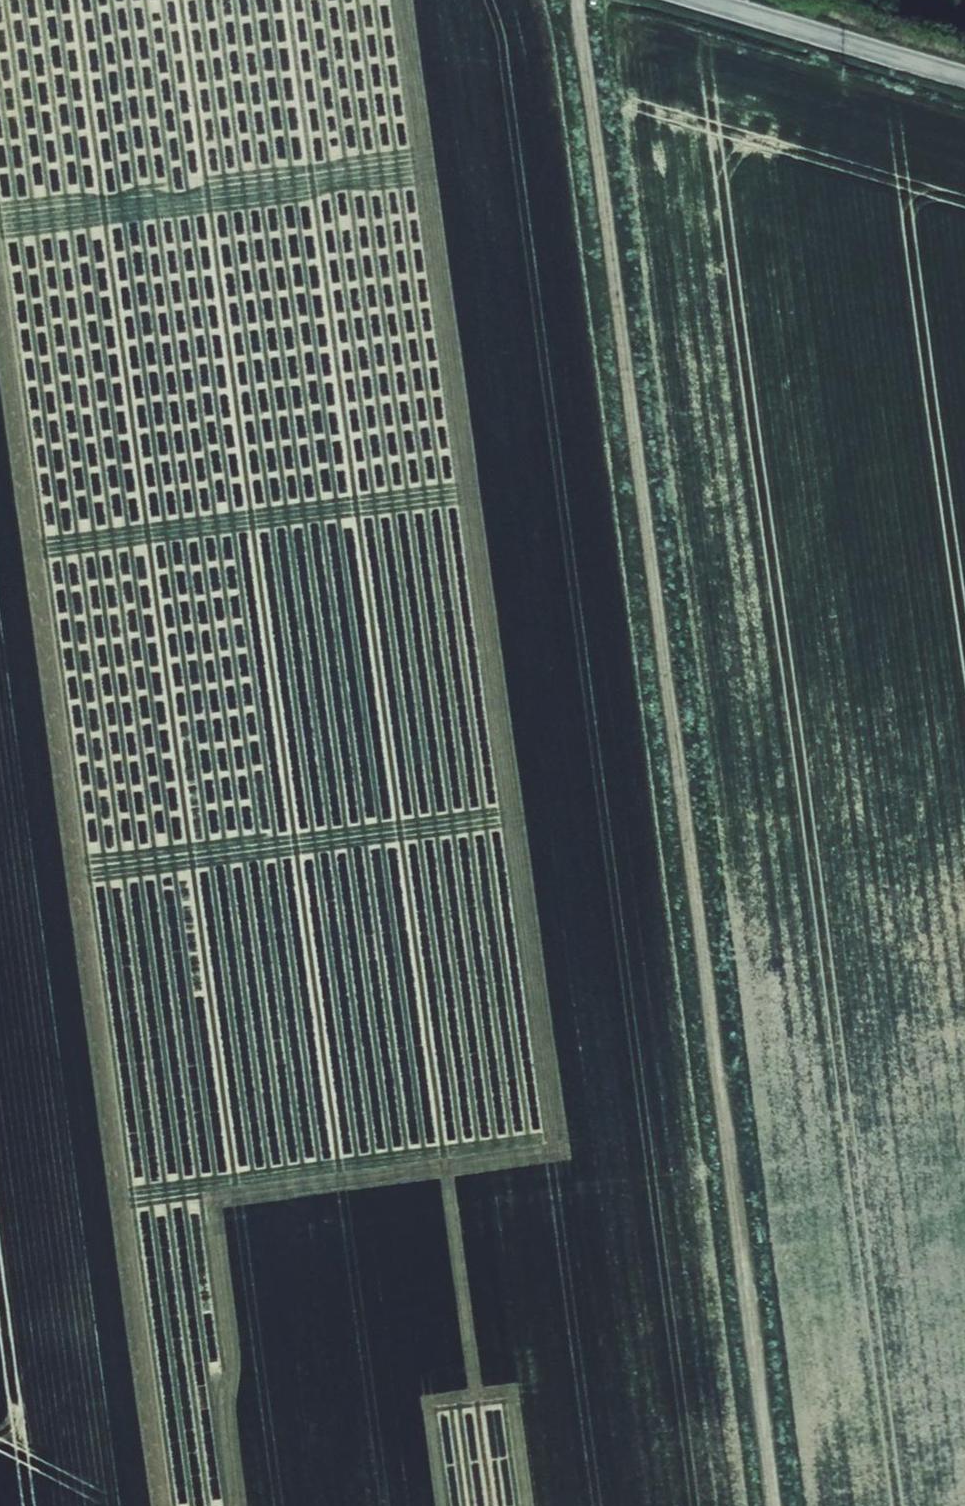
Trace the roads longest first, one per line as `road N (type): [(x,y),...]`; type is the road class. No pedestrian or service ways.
road 1 (track): [(773,1505),(578,0)]
road 2 (tertiary): [(707,0),(964,77)]

